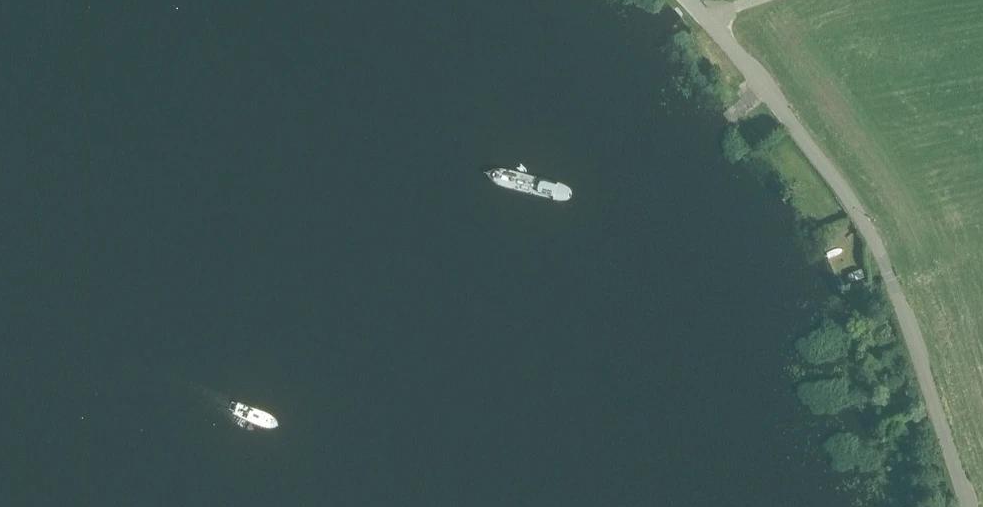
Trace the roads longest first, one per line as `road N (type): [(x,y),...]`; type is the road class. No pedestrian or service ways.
road 1 (unclassified): [(967,506),(874,241),(839,186),(688,0)]

